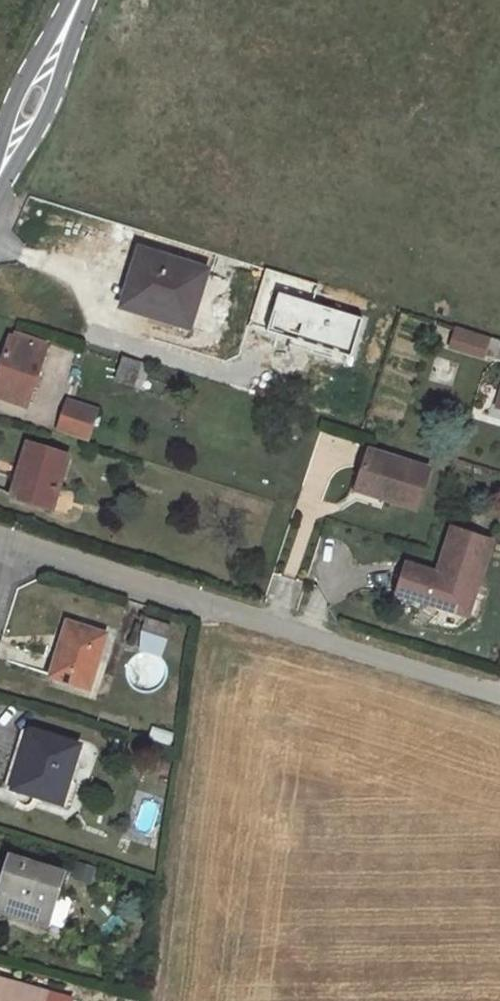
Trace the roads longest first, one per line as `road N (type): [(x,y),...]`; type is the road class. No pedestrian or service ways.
road 1 (unclassified): [(499,700),(4,545)]
road 2 (secondary): [(0,173),(78,0)]

